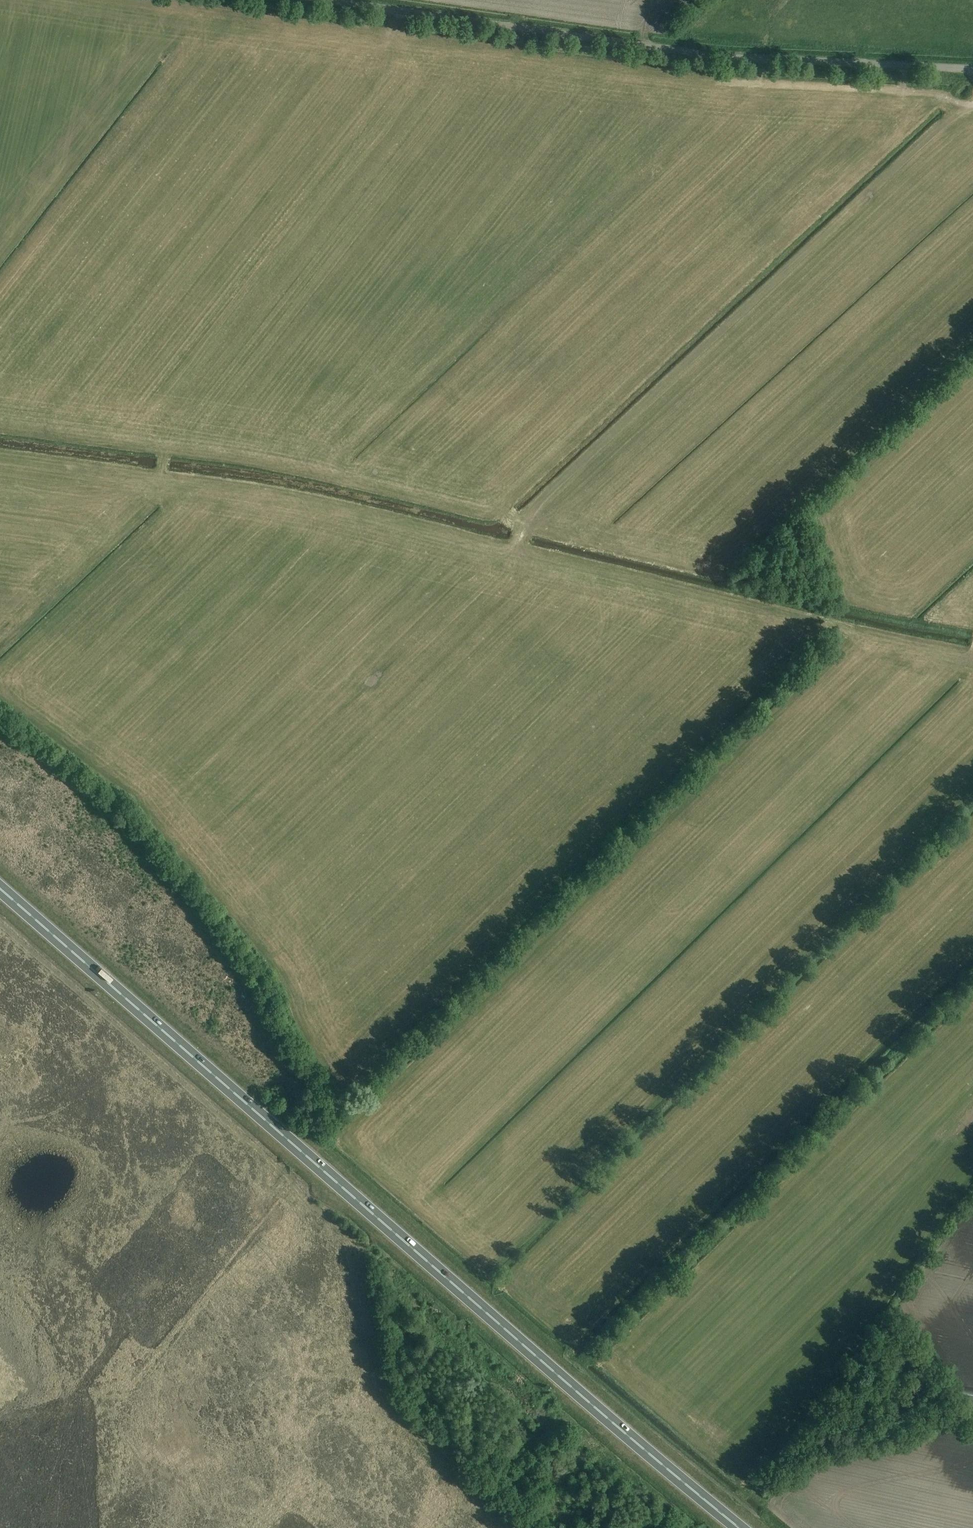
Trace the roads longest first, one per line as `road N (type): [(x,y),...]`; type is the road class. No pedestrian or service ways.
road 1 (trunk): [(739,1527),(0,888)]
road 2 (unclassified): [(972,68),(689,51),(335,0)]

